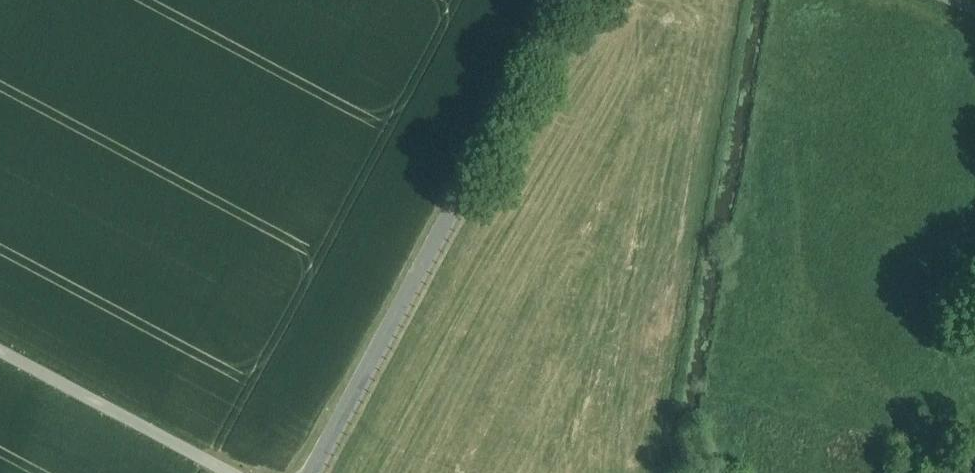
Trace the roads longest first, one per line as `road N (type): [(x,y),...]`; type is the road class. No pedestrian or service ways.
road 1 (unclassified): [(560,0),(311,472)]
road 2 (unclassified): [(227,472),(0,348)]

